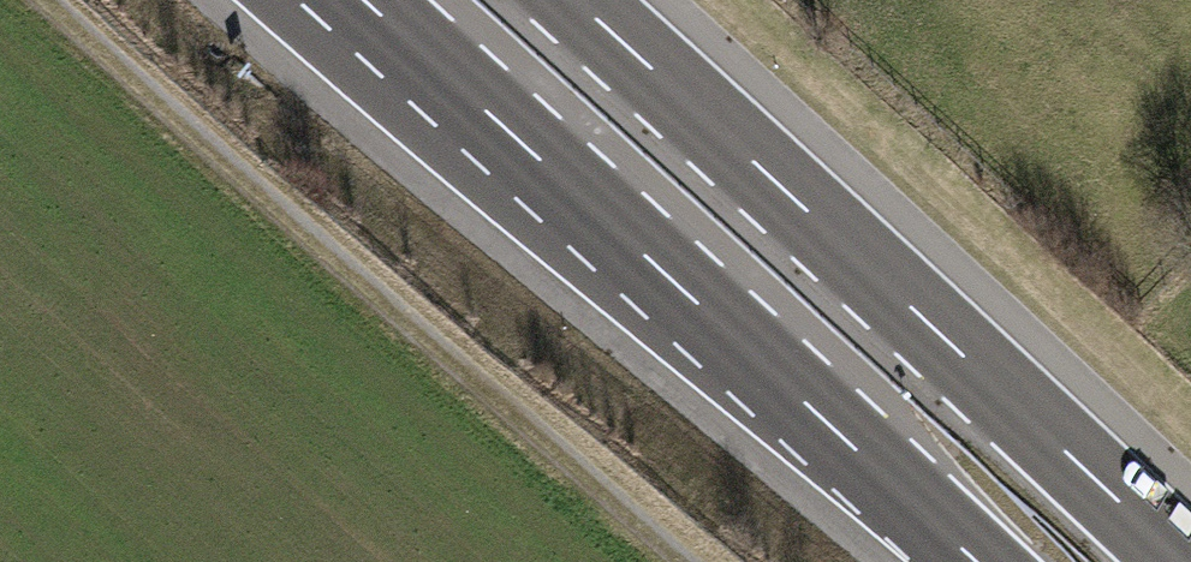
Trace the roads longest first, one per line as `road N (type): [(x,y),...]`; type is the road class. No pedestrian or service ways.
road 1 (track): [(689,561),(50,0)]
road 2 (motorway): [(1185,561),(575,0)]
road 3 (motorway): [(364,0),(972,561)]

